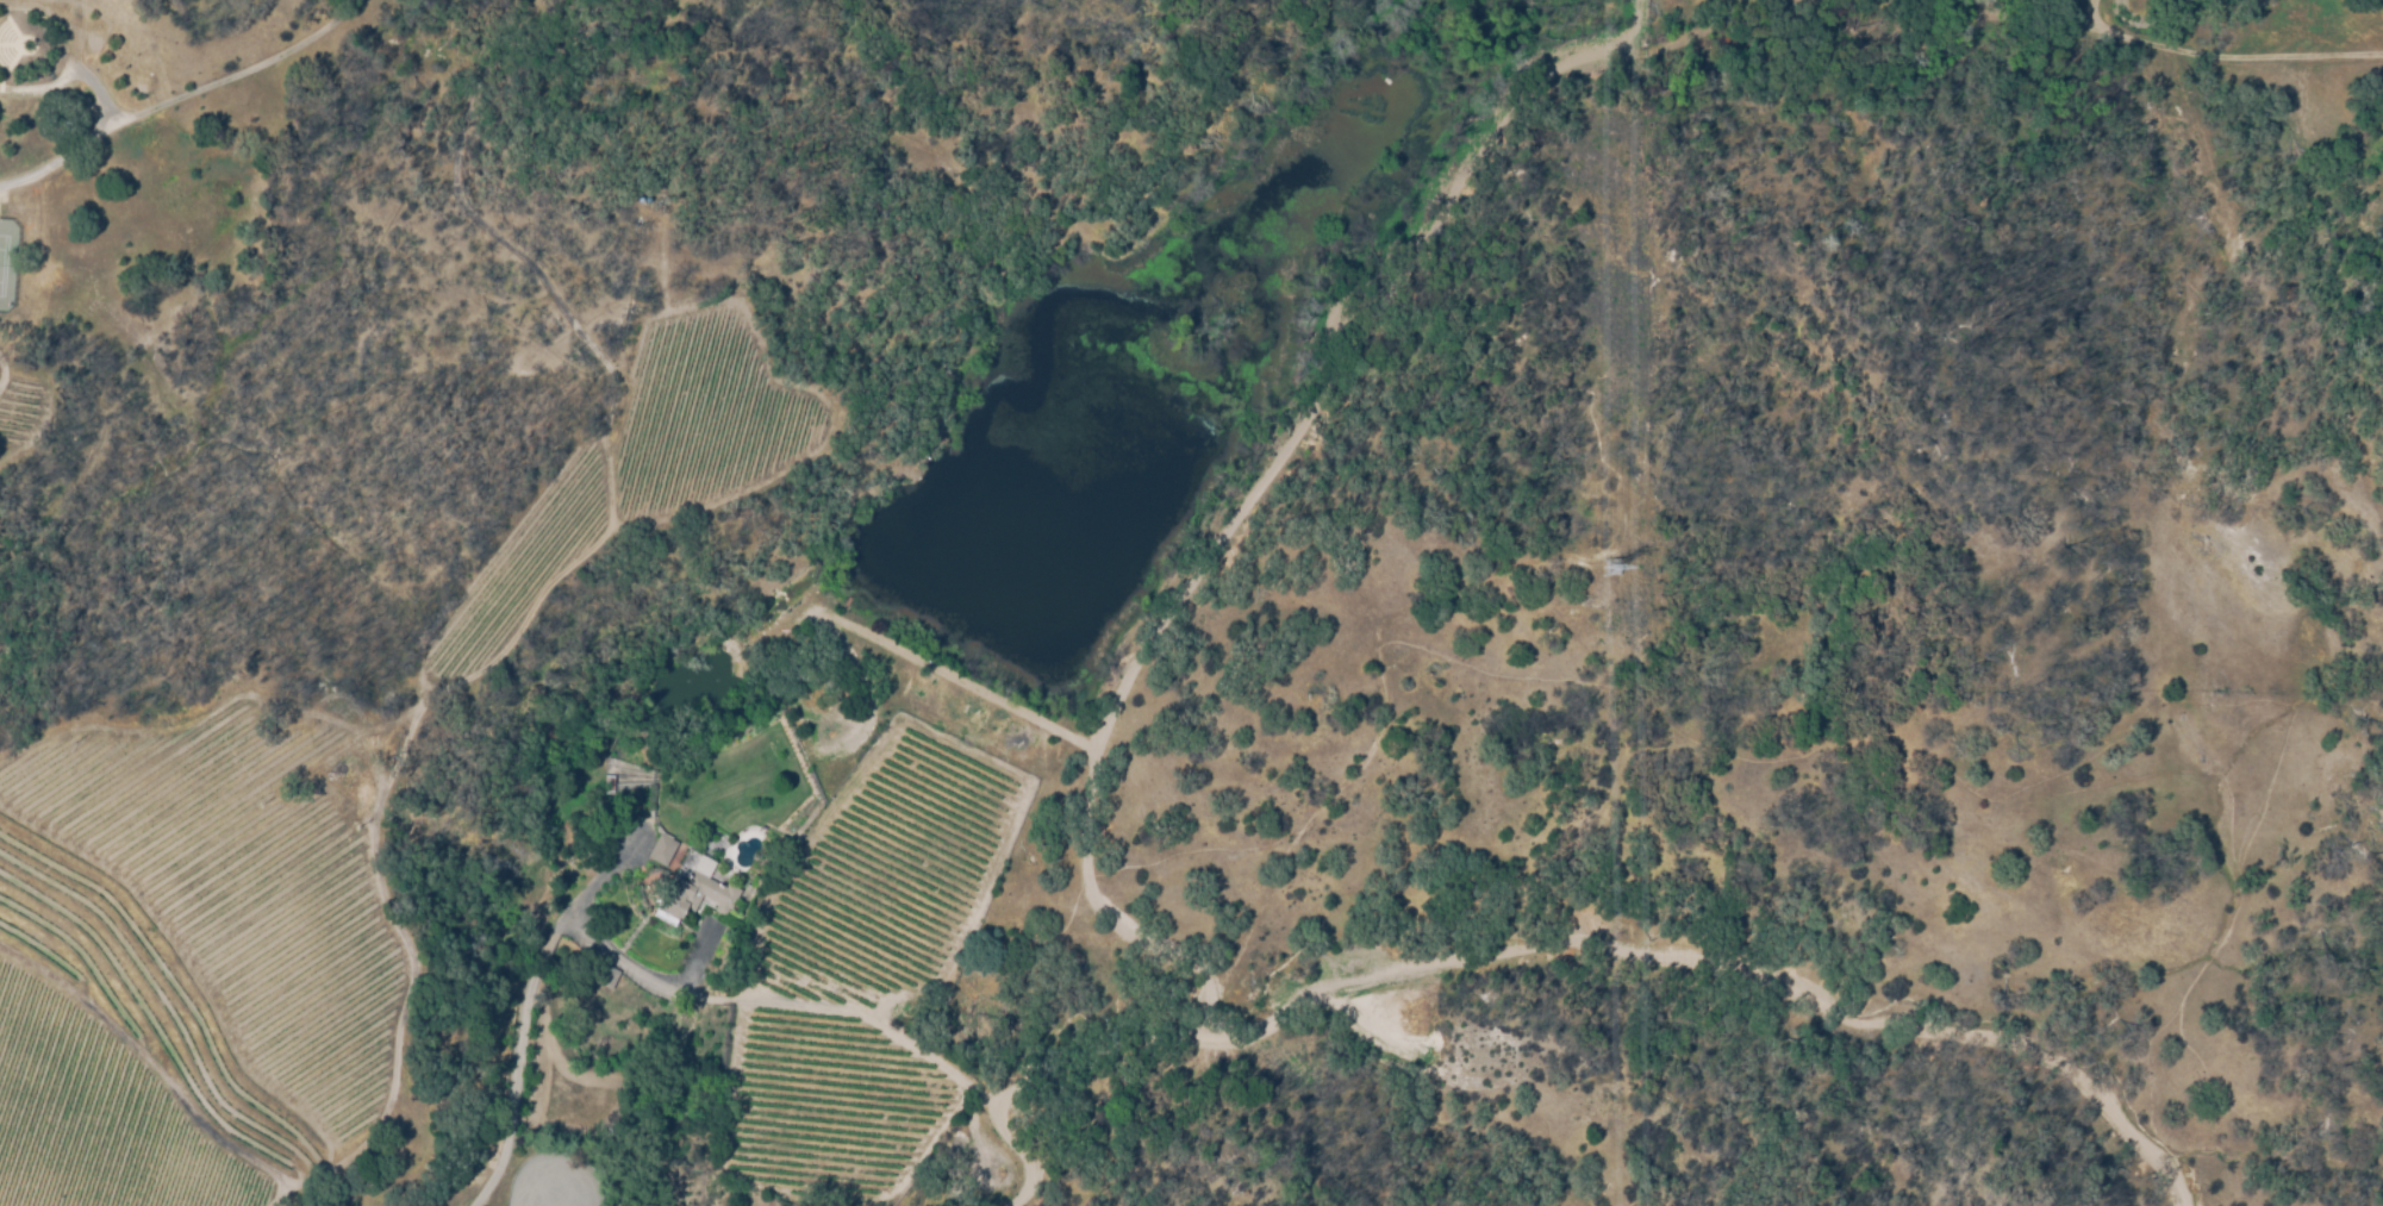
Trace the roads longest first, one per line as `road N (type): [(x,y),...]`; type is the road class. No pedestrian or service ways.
road 1 (residential): [(1015,1205),(1031,1168),(1031,1112),(1040,1094),(1078,1067),(1185,1020)]

